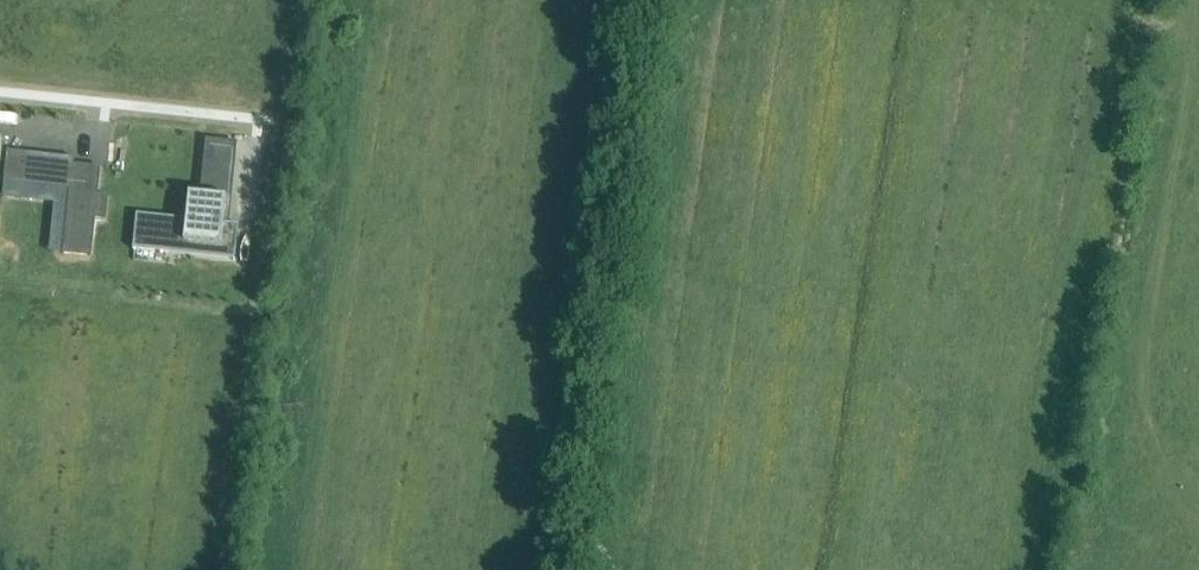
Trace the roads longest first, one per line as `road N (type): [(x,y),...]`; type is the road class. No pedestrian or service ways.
road 1 (residential): [(0,90),(265,122)]

